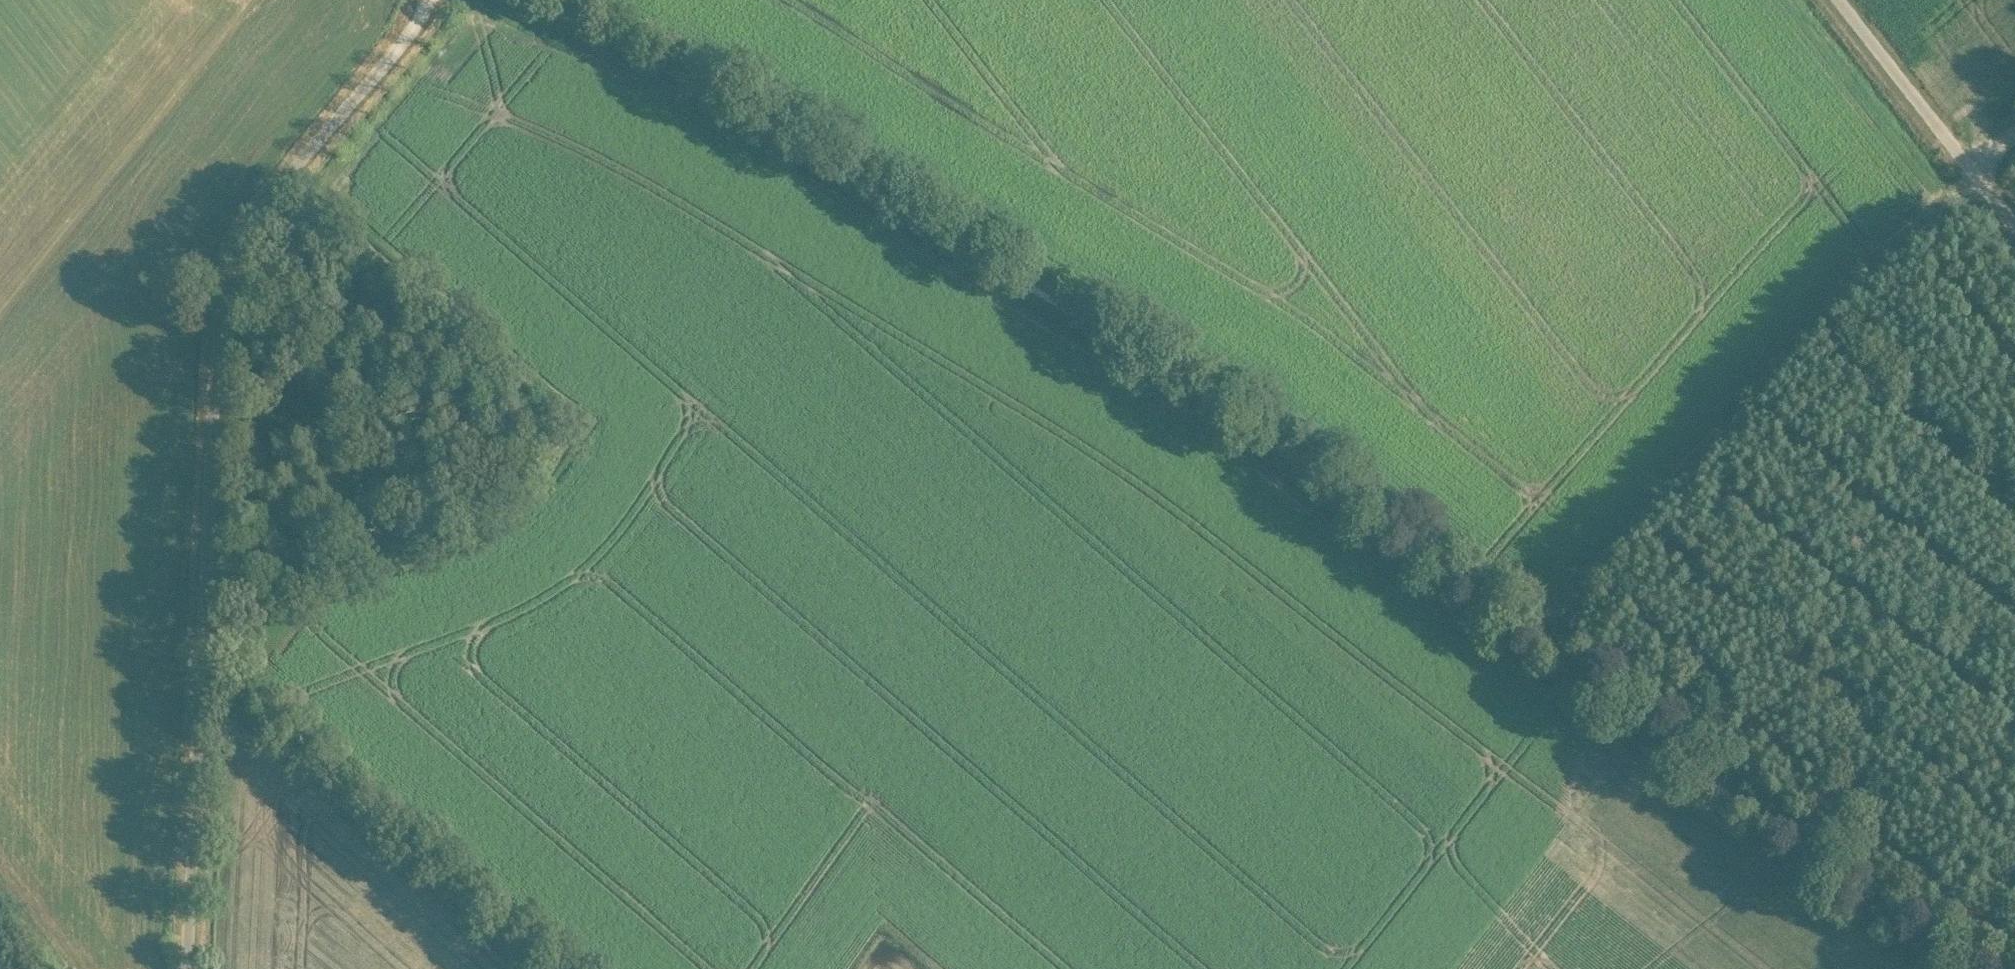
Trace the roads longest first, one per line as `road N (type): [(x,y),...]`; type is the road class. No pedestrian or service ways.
road 1 (unclassified): [(181,968),(214,289),(231,240),(429,0)]
road 2 (unclassified): [(2014,238),(1831,0)]

